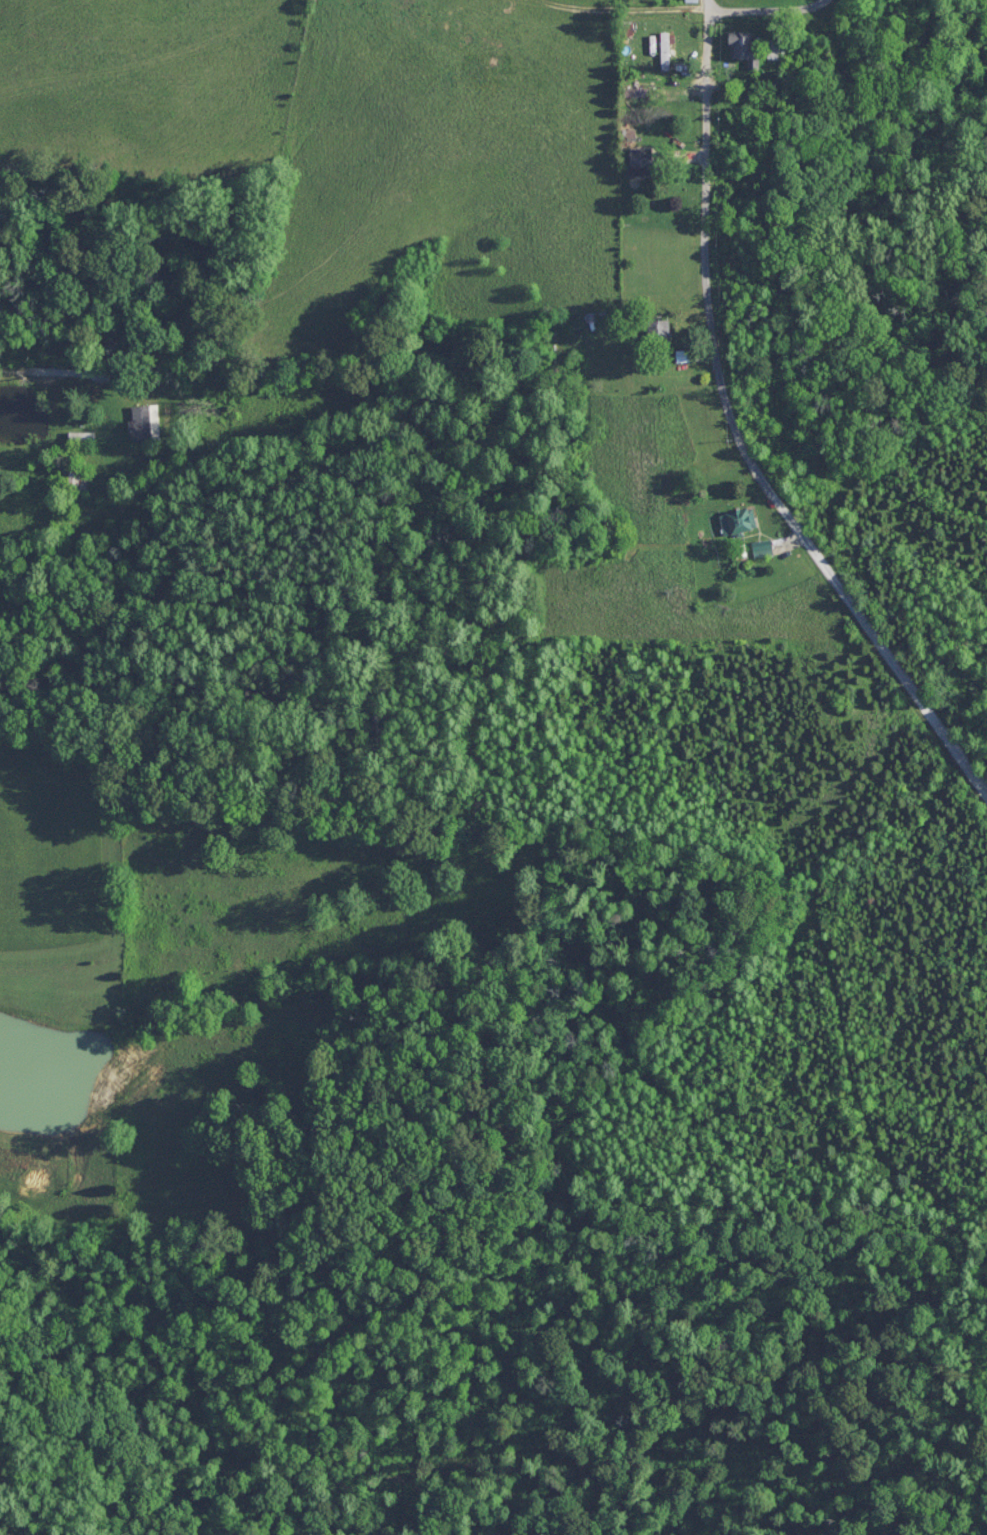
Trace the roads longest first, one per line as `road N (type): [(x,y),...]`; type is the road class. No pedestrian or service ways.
road 1 (residential): [(748,460),(721,400),(704,271),(709,0)]
road 2 (residential): [(986,790),(748,460)]
road 3 (residential): [(708,14),(835,0)]

